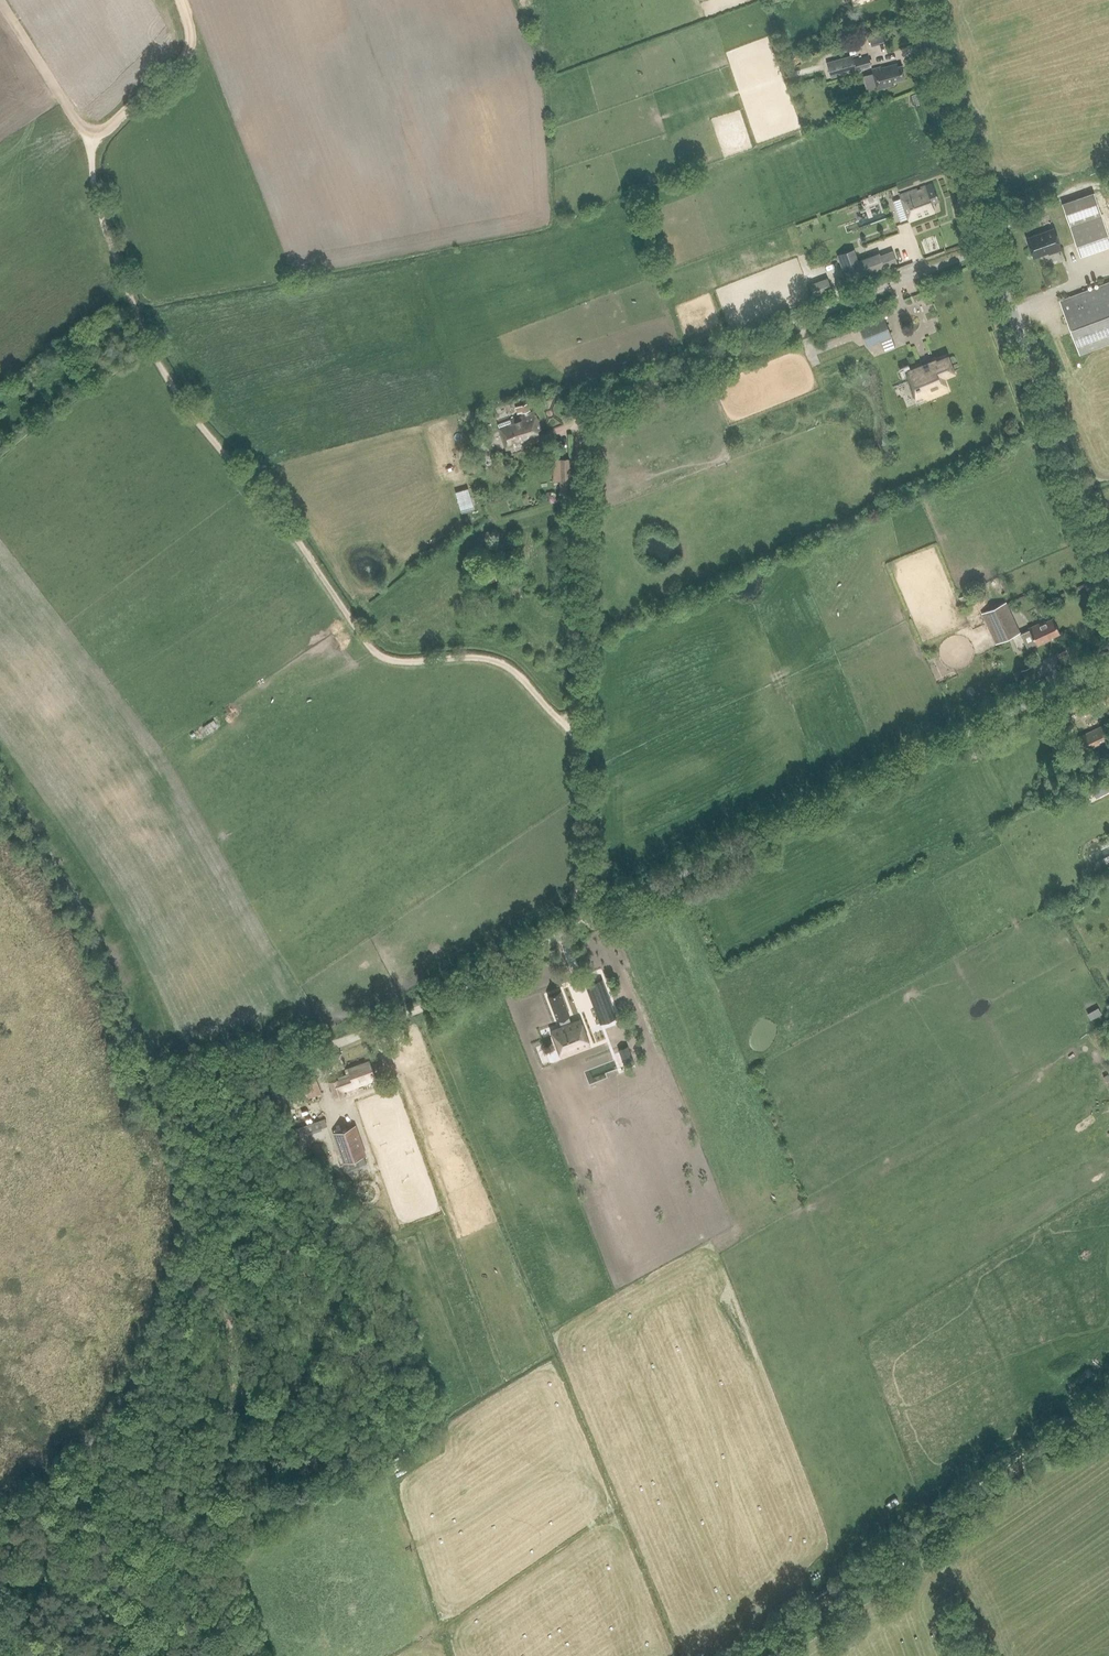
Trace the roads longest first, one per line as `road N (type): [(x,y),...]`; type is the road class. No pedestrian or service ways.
road 1 (track): [(195,1087),(224,1063),(383,1028),(581,925),(582,414),(593,403),(989,248)]
road 2 (track): [(150,348),(373,651),(399,661),(500,663),(581,746)]
road 3 (tertiary): [(1108,571),(989,248),(917,0)]
road 4 (unclassified): [(581,925),(1108,668)]
road 5 (track): [(0,1504),(44,1488),(78,1463),(161,1331),(180,1269),(195,1087)]
road 6 (track): [(746,1655),(1108,1404)]
road 7 (track): [(90,142),(100,219),(150,348)]
road 8 (track): [(90,142),(183,62),(188,46),(178,0)]
road 9 (track): [(1,0),(90,142)]

